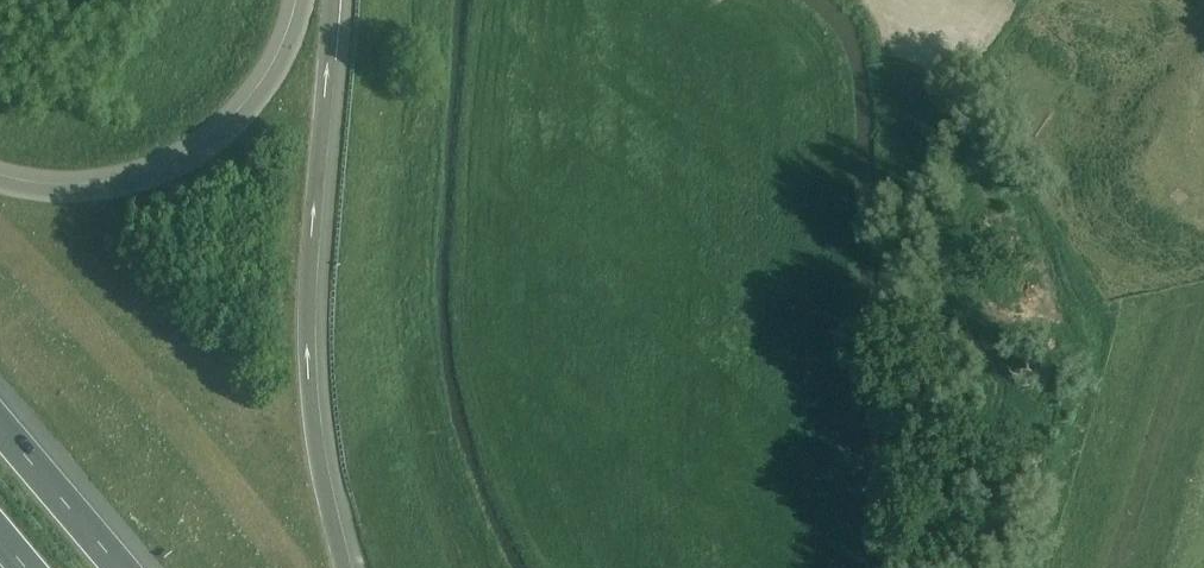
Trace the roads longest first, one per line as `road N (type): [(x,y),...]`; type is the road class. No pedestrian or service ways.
road 1 (motorway): [(341,567),(312,389),(333,0)]
road 2 (motorway): [(301,0),(287,50),(259,97),(164,172),(60,199),(0,189)]
road 3 (motorway): [(142,567),(0,404)]

